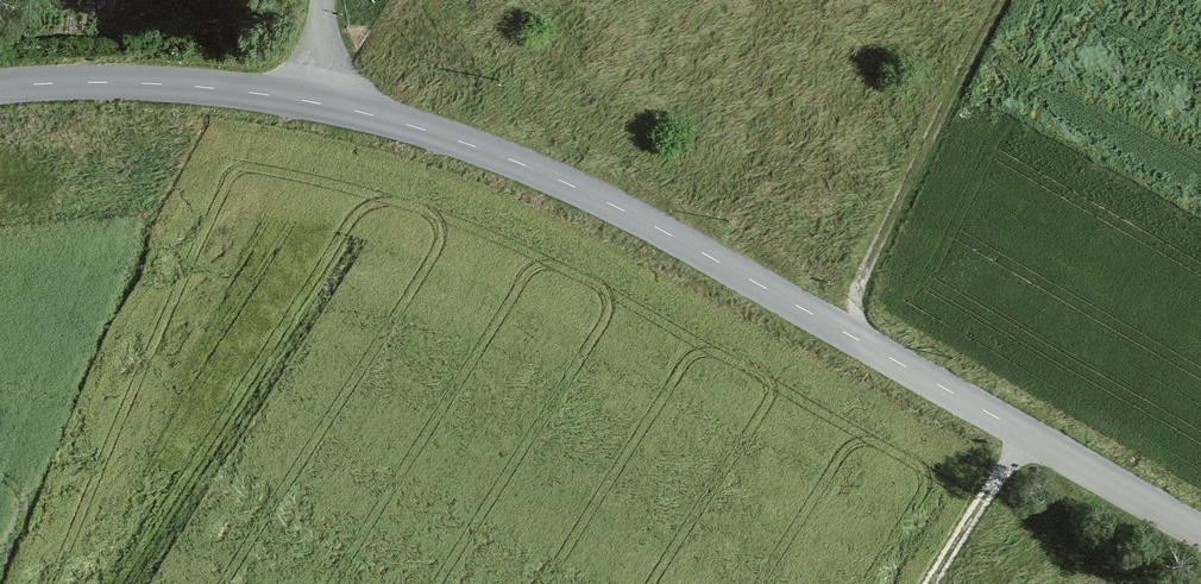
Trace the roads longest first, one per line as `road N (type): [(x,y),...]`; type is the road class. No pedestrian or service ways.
road 1 (tertiary): [(322,103),(438,134),(610,204),(1200,533)]
road 2 (track): [(21,583),(248,92)]
road 3 (track): [(837,327),(1004,0)]
road 4 (tertiary): [(0,87),(143,84),(322,103)]
road 5 (track): [(1026,435),(932,583)]

